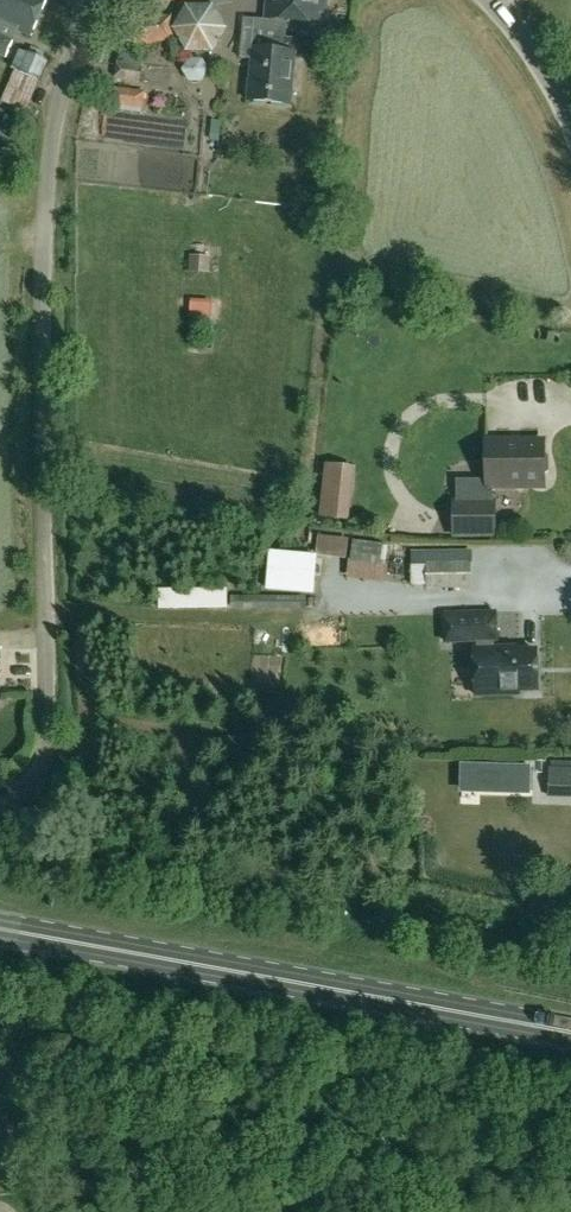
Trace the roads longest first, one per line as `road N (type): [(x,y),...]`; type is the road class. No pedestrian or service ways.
road 1 (unclassified): [(88,0),(62,91),(44,222),(48,726),(36,776),(0,807)]
road 2 (primary): [(570,1030),(0,926)]
road 3 (tertiary): [(570,122),(492,0)]

